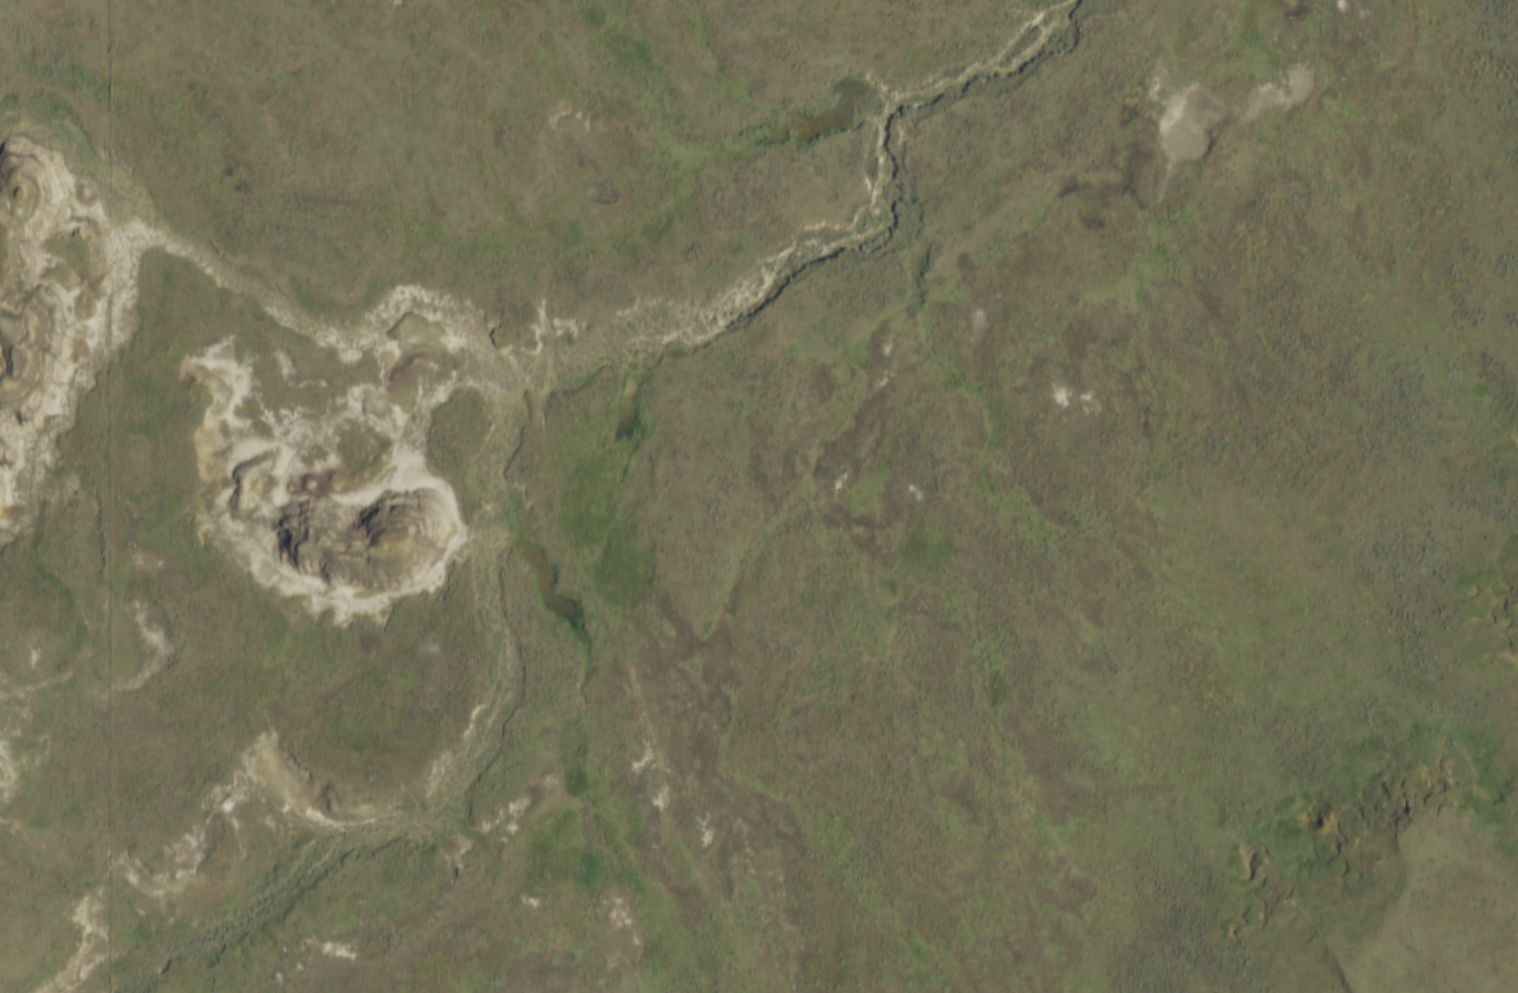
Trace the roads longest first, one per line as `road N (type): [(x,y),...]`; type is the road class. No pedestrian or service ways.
road 1 (track): [(355,0),(429,98),(429,123),(465,160),(669,530),(798,944),(799,992)]

